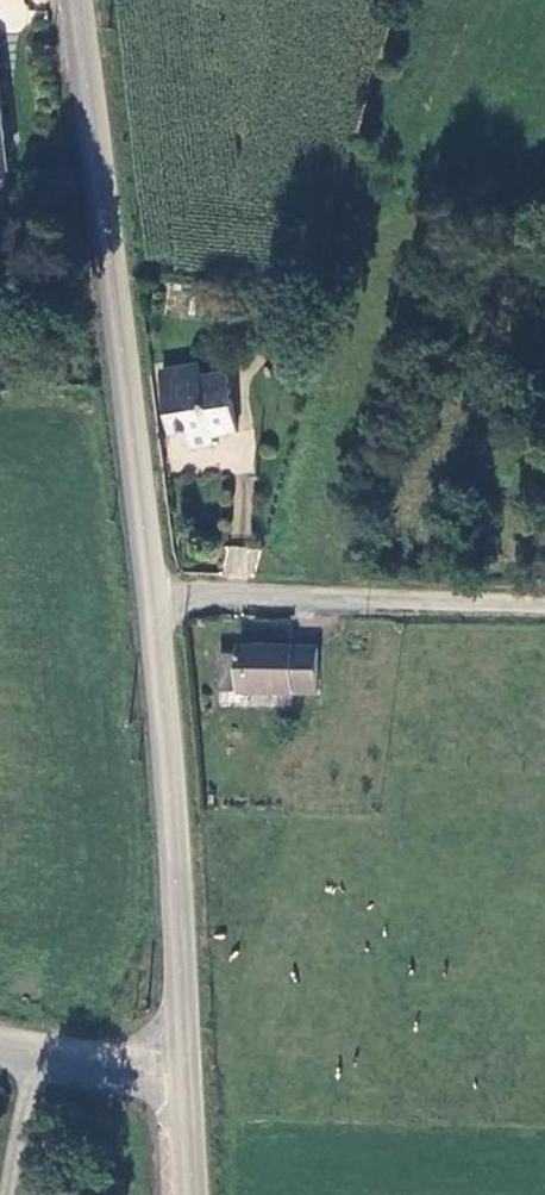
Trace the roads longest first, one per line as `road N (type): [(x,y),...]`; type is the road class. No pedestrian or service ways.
road 1 (tertiary): [(77,0),(148,602)]
road 2 (tertiary): [(148,602),(189,1080)]
road 3 (unclassified): [(148,602),(544,601)]
road 4 (unclassified): [(0,1050),(189,1080)]

